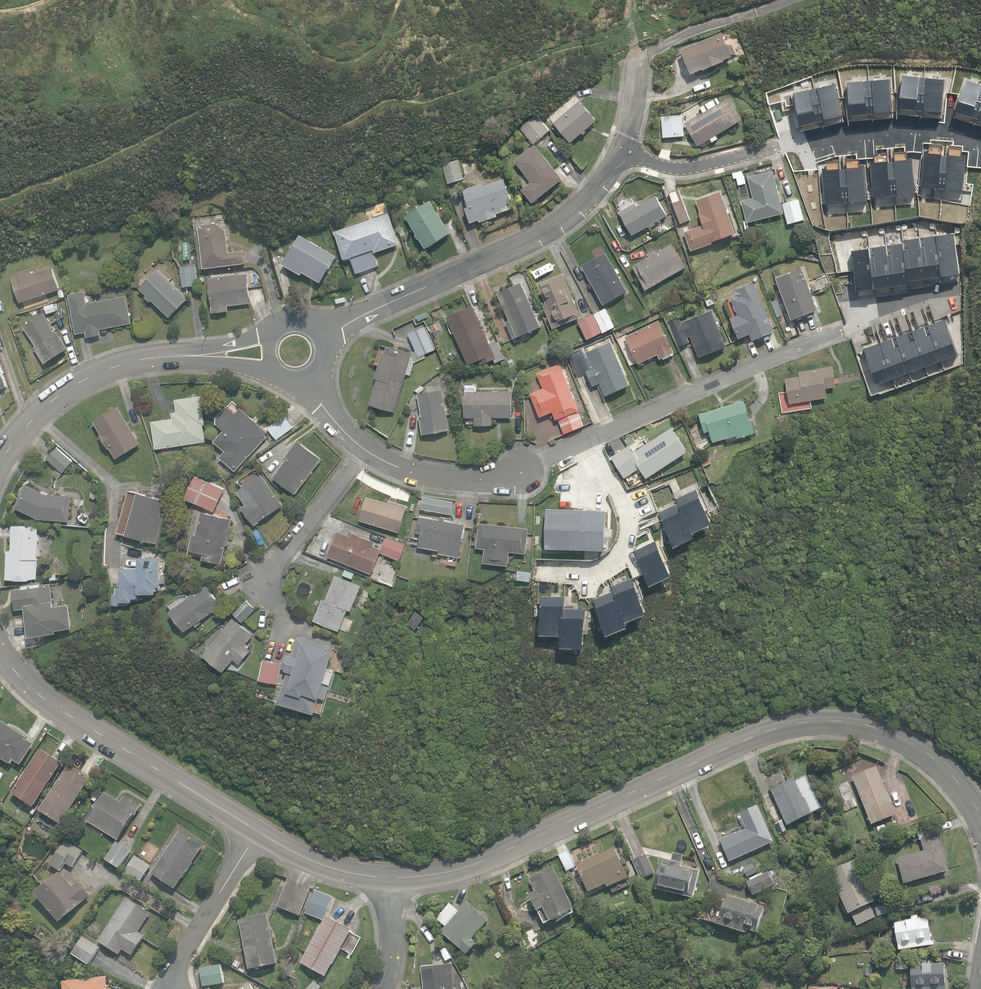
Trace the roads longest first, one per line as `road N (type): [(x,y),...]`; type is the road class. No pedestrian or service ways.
road 1 (residential): [(980,817),(940,765),(898,736),(855,723),(792,724),(472,866),(386,879)]
road 2 (residential): [(319,339),(545,234),(598,188),(621,151)]
road 3 (residential): [(845,331),(520,471)]
road 4 (residential): [(252,829),(48,702),(0,651)]
road 5 (residential): [(0,462),(37,410),(102,372),(144,358),(269,351)]
road 6 (residential): [(305,374),(354,437),(396,464),(481,479),(520,471)]
road 7 (residential): [(252,829),(173,988)]
road 8 (residential): [(621,151),(678,168),(774,149)]
road 9 (residential): [(386,879),(323,865),(252,829)]

